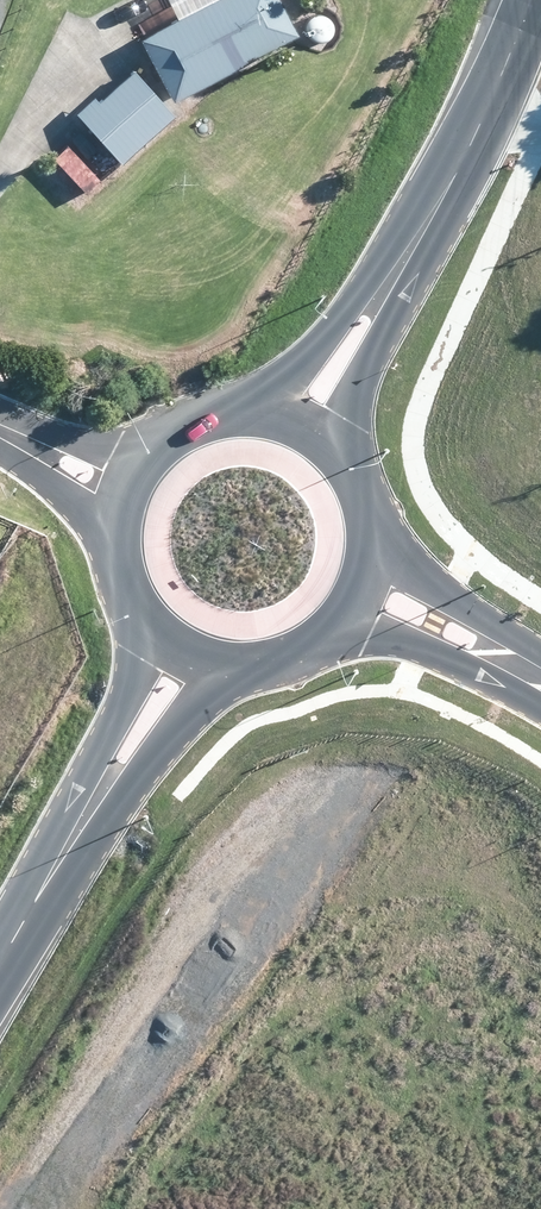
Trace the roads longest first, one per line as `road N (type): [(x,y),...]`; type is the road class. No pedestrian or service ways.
road 1 (secondary): [(532,0),(451,180),(306,423)]
road 2 (secondary): [(124,489),(147,452),(180,425),(221,410),(265,409),(306,423)]
road 3 (residential): [(540,681),(363,593)]
road 4 (secondary): [(306,423),(338,447),(361,479),(374,555),(363,593)]
road 5 (secondary): [(231,667),(93,803)]
road 6 (secondary): [(93,803),(0,962)]
road 7 (secondary): [(93,803),(153,630)]
road 8 (secondary): [(363,593),(340,626),(309,651),(271,665),(231,667)]
road 9 (secondary): [(153,630),(117,564),(124,489)]
road 10 (residential): [(0,431),(124,489)]

